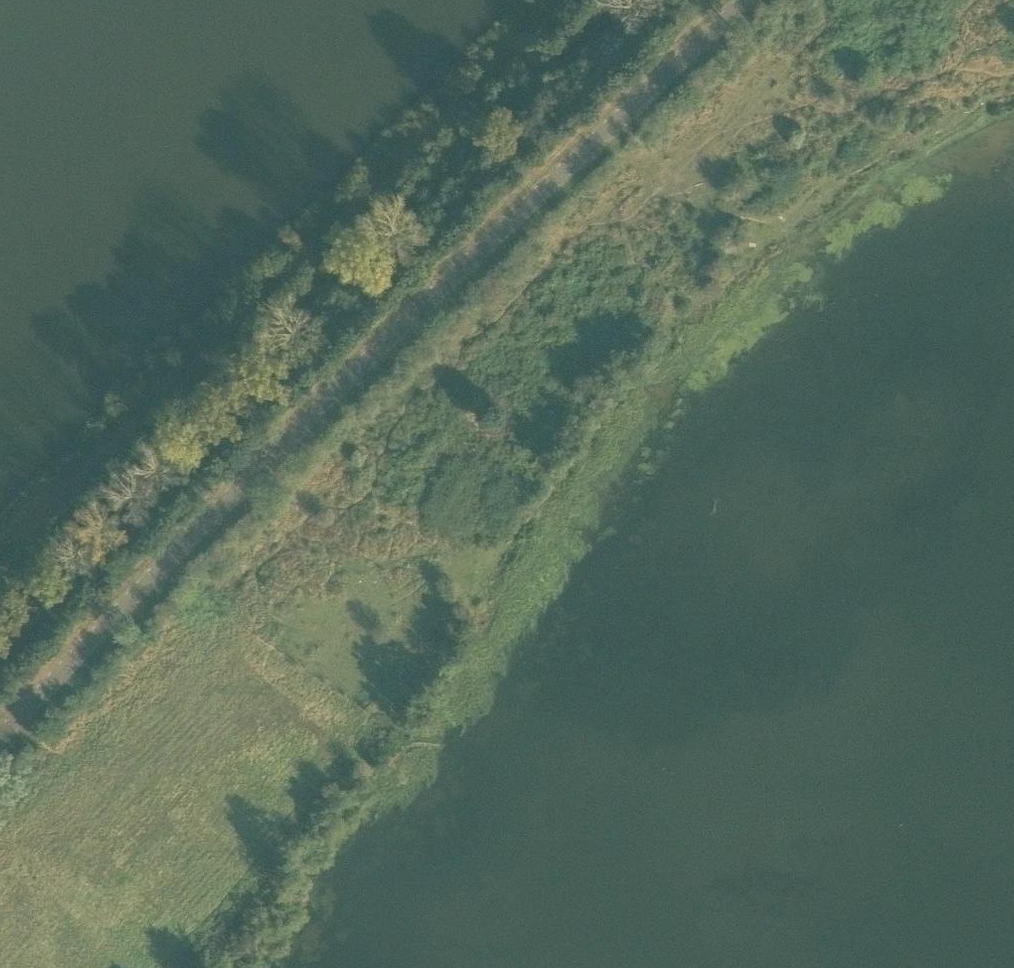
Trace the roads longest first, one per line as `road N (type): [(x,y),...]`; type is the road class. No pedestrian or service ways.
road 1 (unclassified): [(0,738),(342,386),(750,0)]

